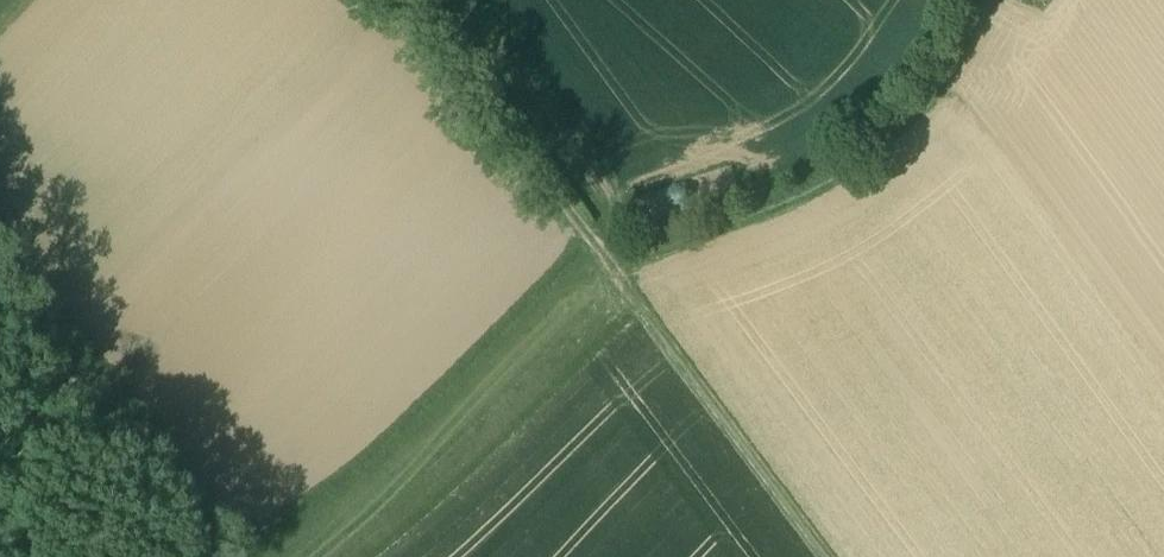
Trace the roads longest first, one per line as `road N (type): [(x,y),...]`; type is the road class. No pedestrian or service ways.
road 1 (track): [(423,0),(827,556)]
road 2 (track): [(619,270),(779,218),(910,140),(1004,0)]
road 3 (track): [(283,556),(388,478),(616,266)]

